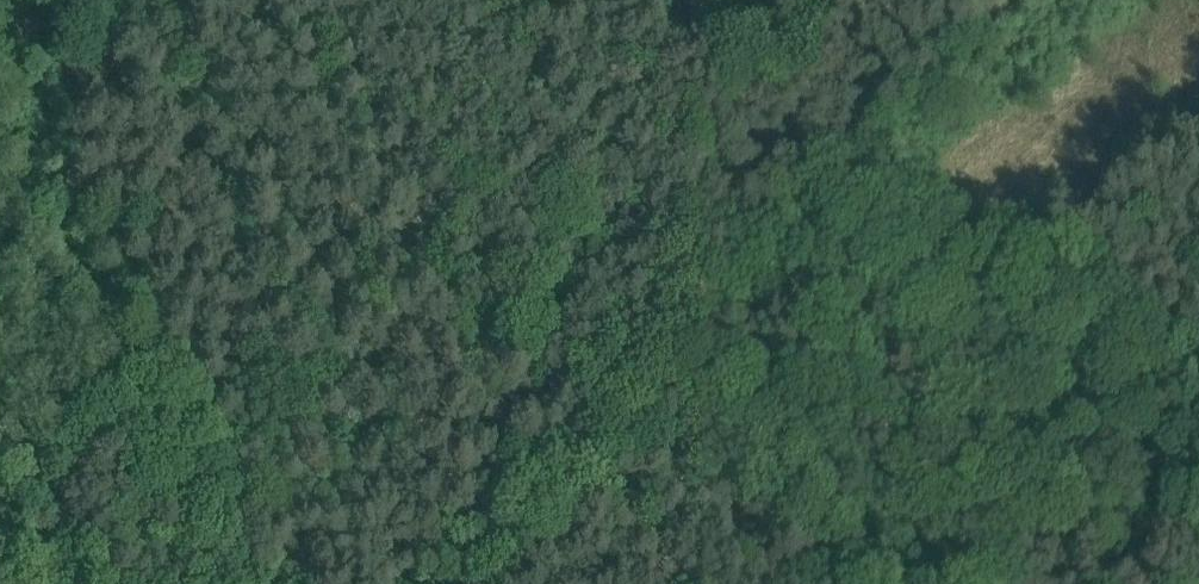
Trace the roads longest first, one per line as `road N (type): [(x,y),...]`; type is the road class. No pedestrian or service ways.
road 1 (track): [(1022,0),(844,238),(497,583)]
road 2 (track): [(260,583),(0,76)]
road 3 (track): [(858,219),(1198,364)]

